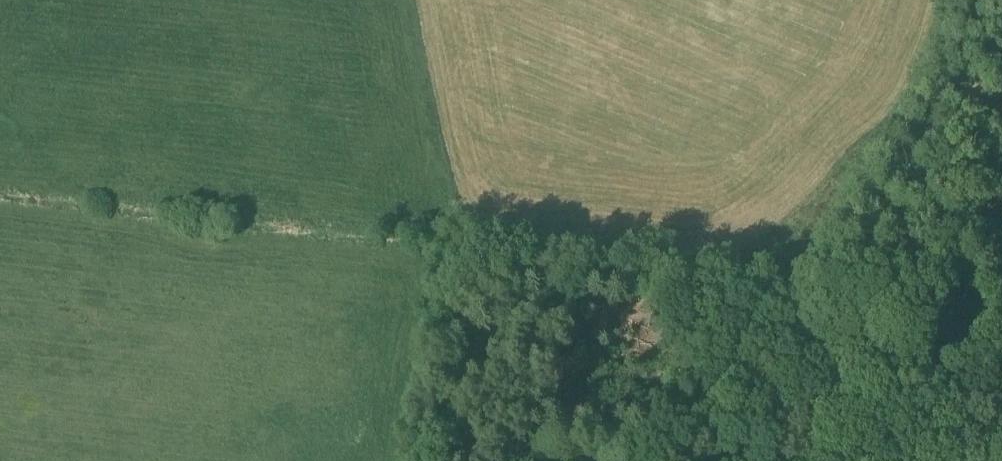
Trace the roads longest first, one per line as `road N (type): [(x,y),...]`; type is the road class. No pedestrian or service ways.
road 1 (unclassified): [(916,460),(982,252),(1001,129)]

